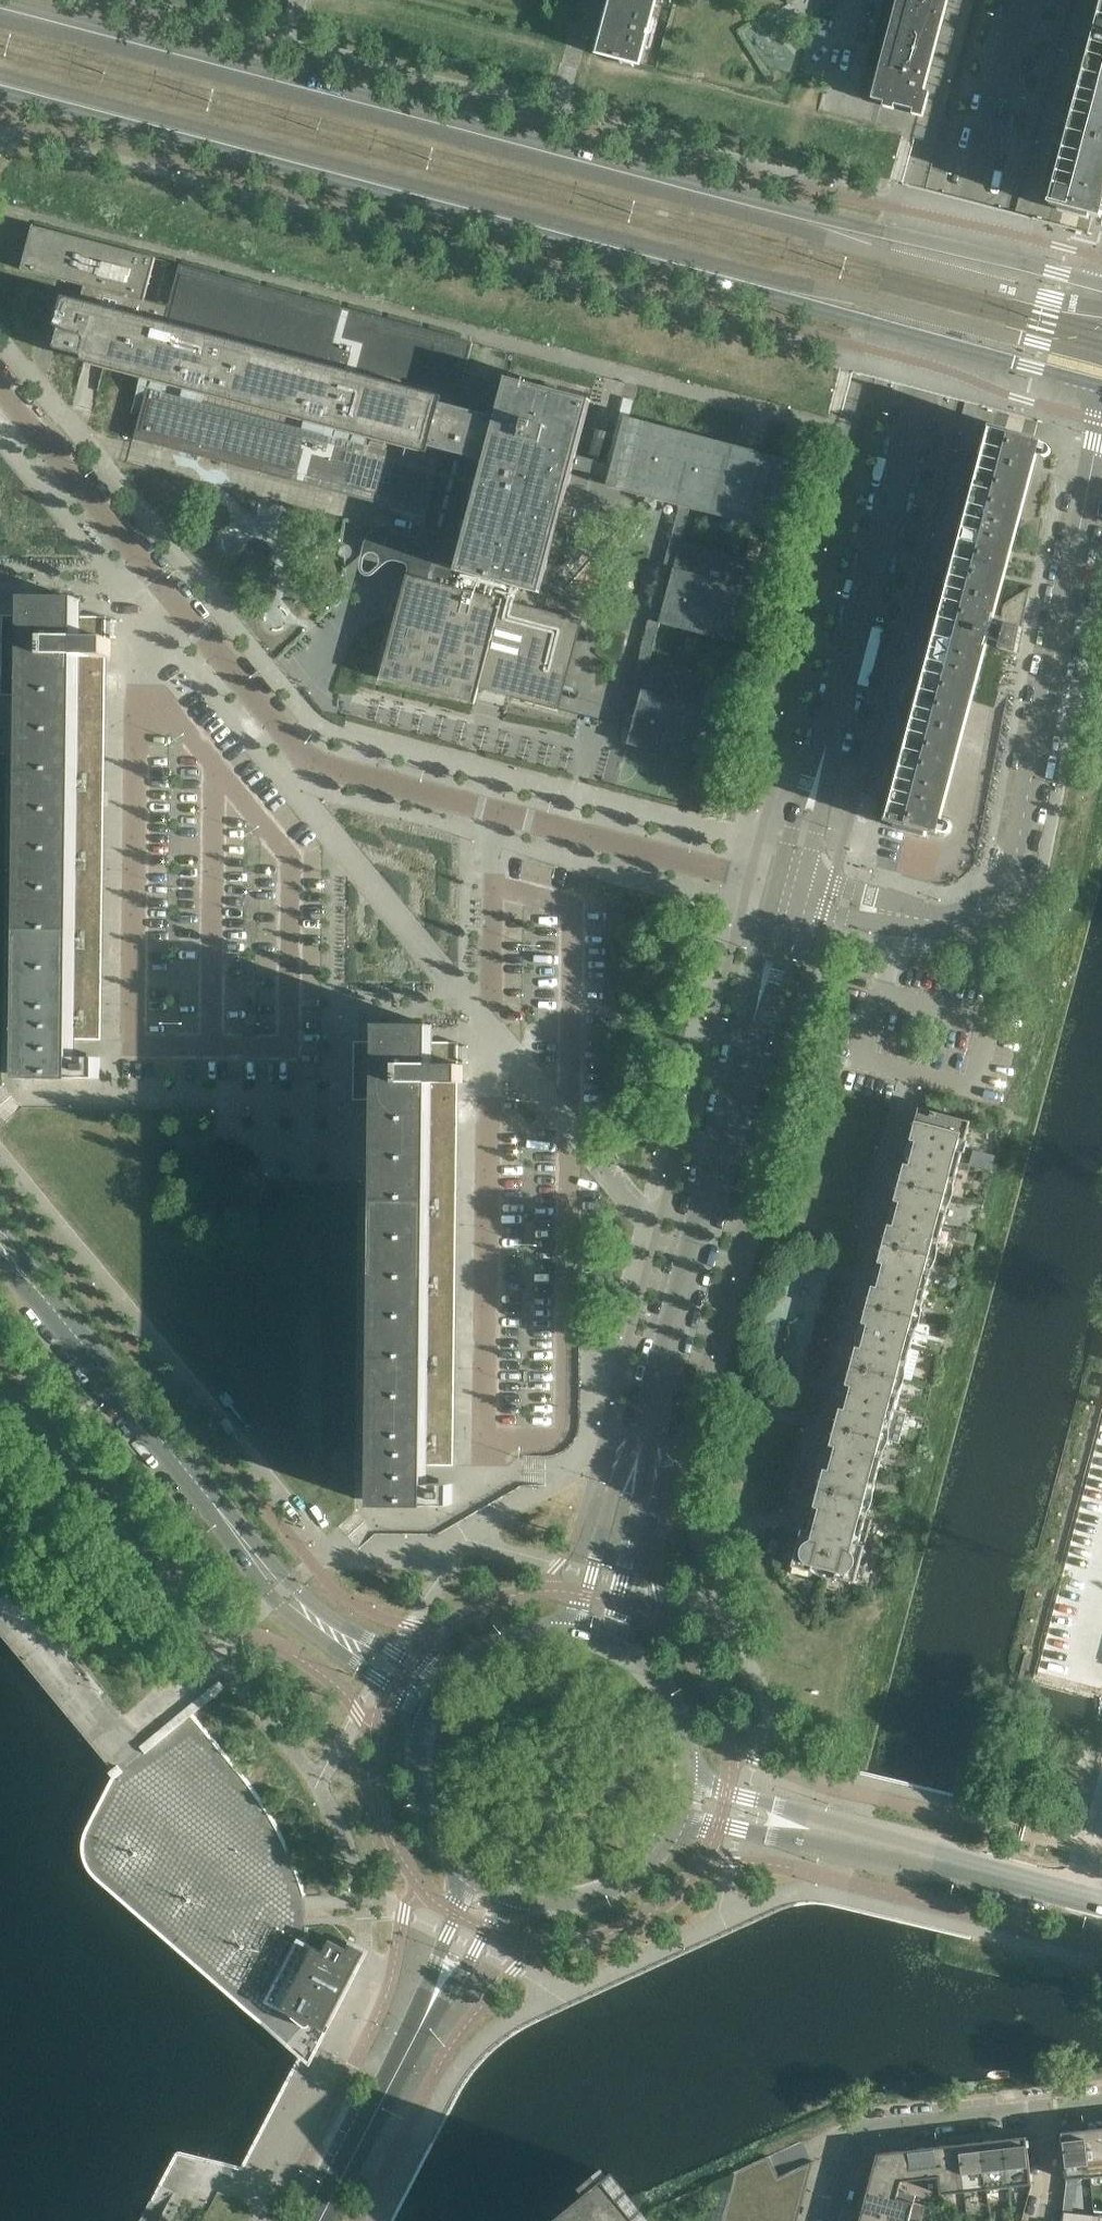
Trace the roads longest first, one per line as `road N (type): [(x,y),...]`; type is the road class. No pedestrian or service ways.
road 1 (secondary): [(0,91),(1101,385)]
road 2 (secondary): [(1101,285),(18,0)]
road 3 (residential): [(792,894),(320,768),(296,751),(0,385)]
road 4 (residential): [(792,894),(1025,0)]
road 5 (residential): [(903,923),(959,922),(1000,896),(1017,867),(1101,417)]
road 6 (unclassified): [(652,1413),(792,894)]
road 7 (secondary): [(213,1511),(0,1259)]
road 8 (secondary): [(213,1511),(291,1614),(420,1709)]
road 9 (secondary): [(441,1675),(315,1604),(213,1511)]
road 10 (residential): [(1040,2102),(864,2125),(852,2140),(831,2220)]
road 11 (tertiary): [(1101,1903),(831,1833)]
road 12 (unclassified): [(621,1639),(620,1582),(642,1498),(652,1413)]
road 13 (unclassified): [(652,1413),(615,1493),(576,1624)]
road 14 (secondary): [(506,1906),(559,1913),(600,1905),(666,1859),(687,1824)]
road 15 (secondary): [(420,1709),(409,1789),(420,1826),(468,1885)]
road 16 (secondary): [(317,2220),(407,2050)]
road 17 (secondary): [(468,1885),(407,2050)]
road 18 (secondary): [(407,2050),(506,1906)]
road 19 (secondary): [(698,1778),(695,1736),(680,1697),(655,1664),(621,1639)]
road 20 (secondary): [(576,1624),(502,1632),(441,1675)]
road 21 (tertiary): [(687,1824),(801,1840),(831,1833)]
road 22 (tertiary): [(831,1833),(807,1814),(698,1778)]
road 23 (residential): [(1040,2220),(1049,2185),(1040,2102)]

